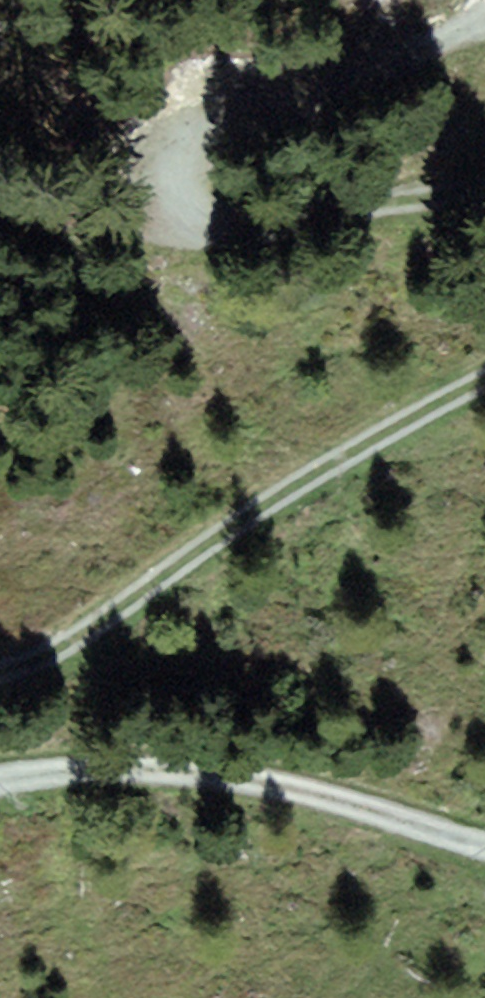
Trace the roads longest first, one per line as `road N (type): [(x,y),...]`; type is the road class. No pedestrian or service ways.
road 1 (track): [(484,197),(212,233),(185,201),(215,152),(484,16)]
road 2 (track): [(0,675),(60,649),(392,424),(484,381)]
road 3 (track): [(484,846),(256,779),(76,769),(0,777)]

